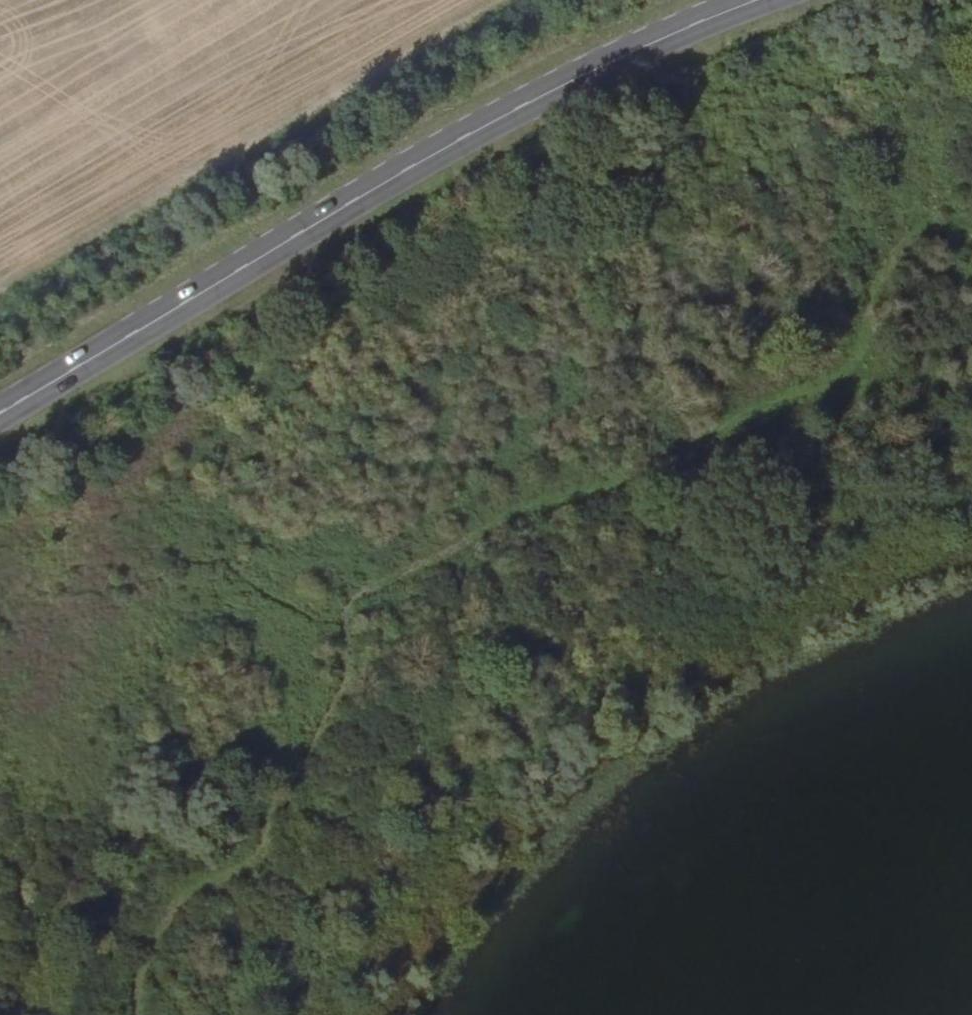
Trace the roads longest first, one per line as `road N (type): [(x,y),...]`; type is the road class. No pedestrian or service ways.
road 1 (secondary): [(0,432),(498,135),(690,42),(809,0)]

